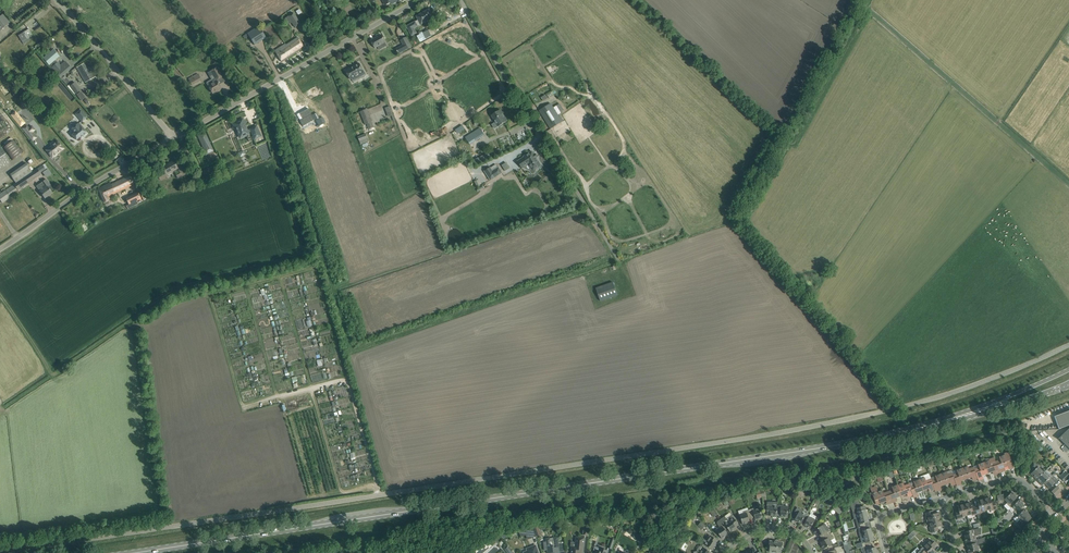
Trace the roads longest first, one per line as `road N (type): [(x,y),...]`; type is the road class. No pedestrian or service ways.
road 1 (primary): [(959,416),(822,447),(134,552)]
road 2 (unclassified): [(619,260),(460,0)]
road 3 (unclassified): [(173,139),(419,0)]
road 4 (unclassified): [(0,249),(173,139)]
road 5 (unclassified): [(173,139),(57,0)]
road 6 (residential): [(1056,515),(1018,479),(942,499)]

